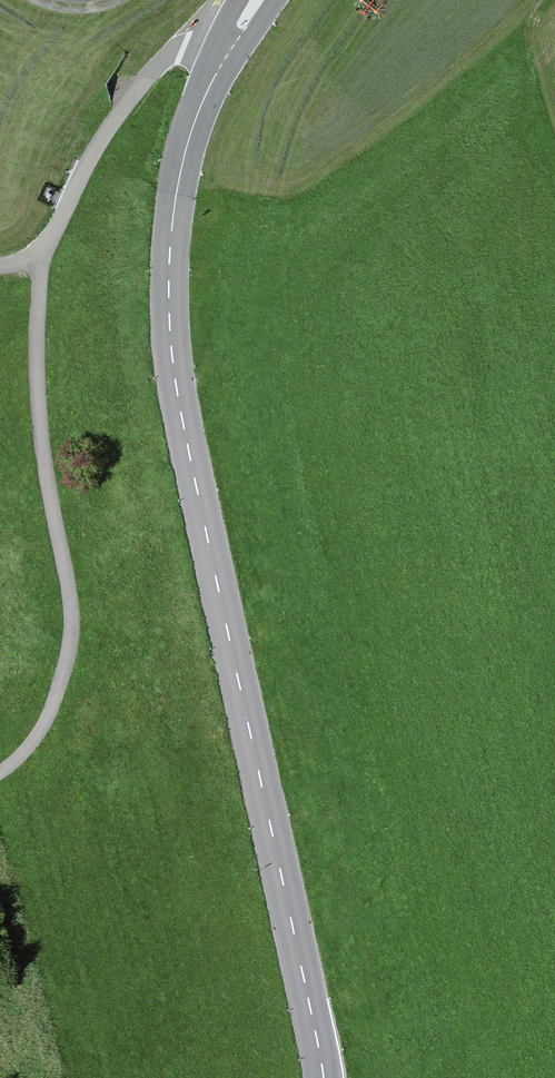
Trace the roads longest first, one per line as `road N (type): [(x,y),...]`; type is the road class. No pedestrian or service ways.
road 1 (secondary): [(323,1077),(170,330),(171,242),(185,153),(212,71),(249,0)]
road 2 (track): [(0,773),(34,742),(70,640),(41,425),(39,257),(92,155),(137,91),(200,34),(228,36)]

